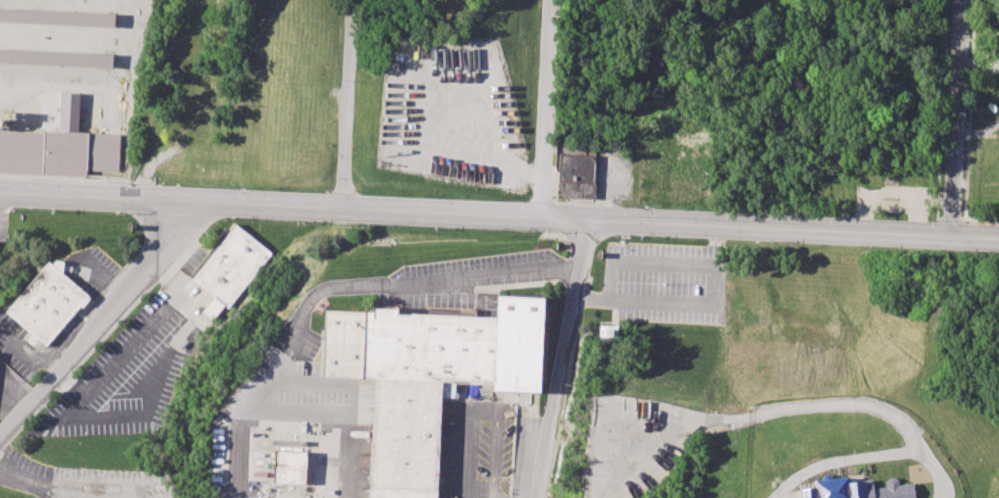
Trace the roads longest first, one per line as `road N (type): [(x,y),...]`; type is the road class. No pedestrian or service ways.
road 1 (secondary): [(0,194),(998,238)]
road 2 (residential): [(179,201),(159,257),(0,437)]
road 3 (residential): [(588,220),(537,497)]
road 4 (residential): [(962,0),(951,237)]
road 5 (residential): [(553,0),(543,218)]
road 6 (residential): [(353,0),(344,209)]

